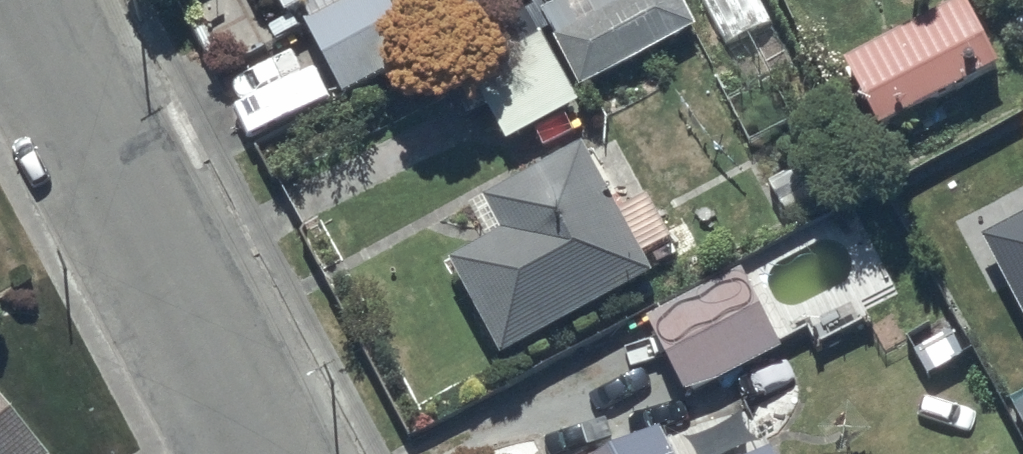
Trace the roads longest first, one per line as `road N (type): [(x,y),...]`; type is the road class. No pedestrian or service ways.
road 1 (residential): [(273,453),(45,0)]

